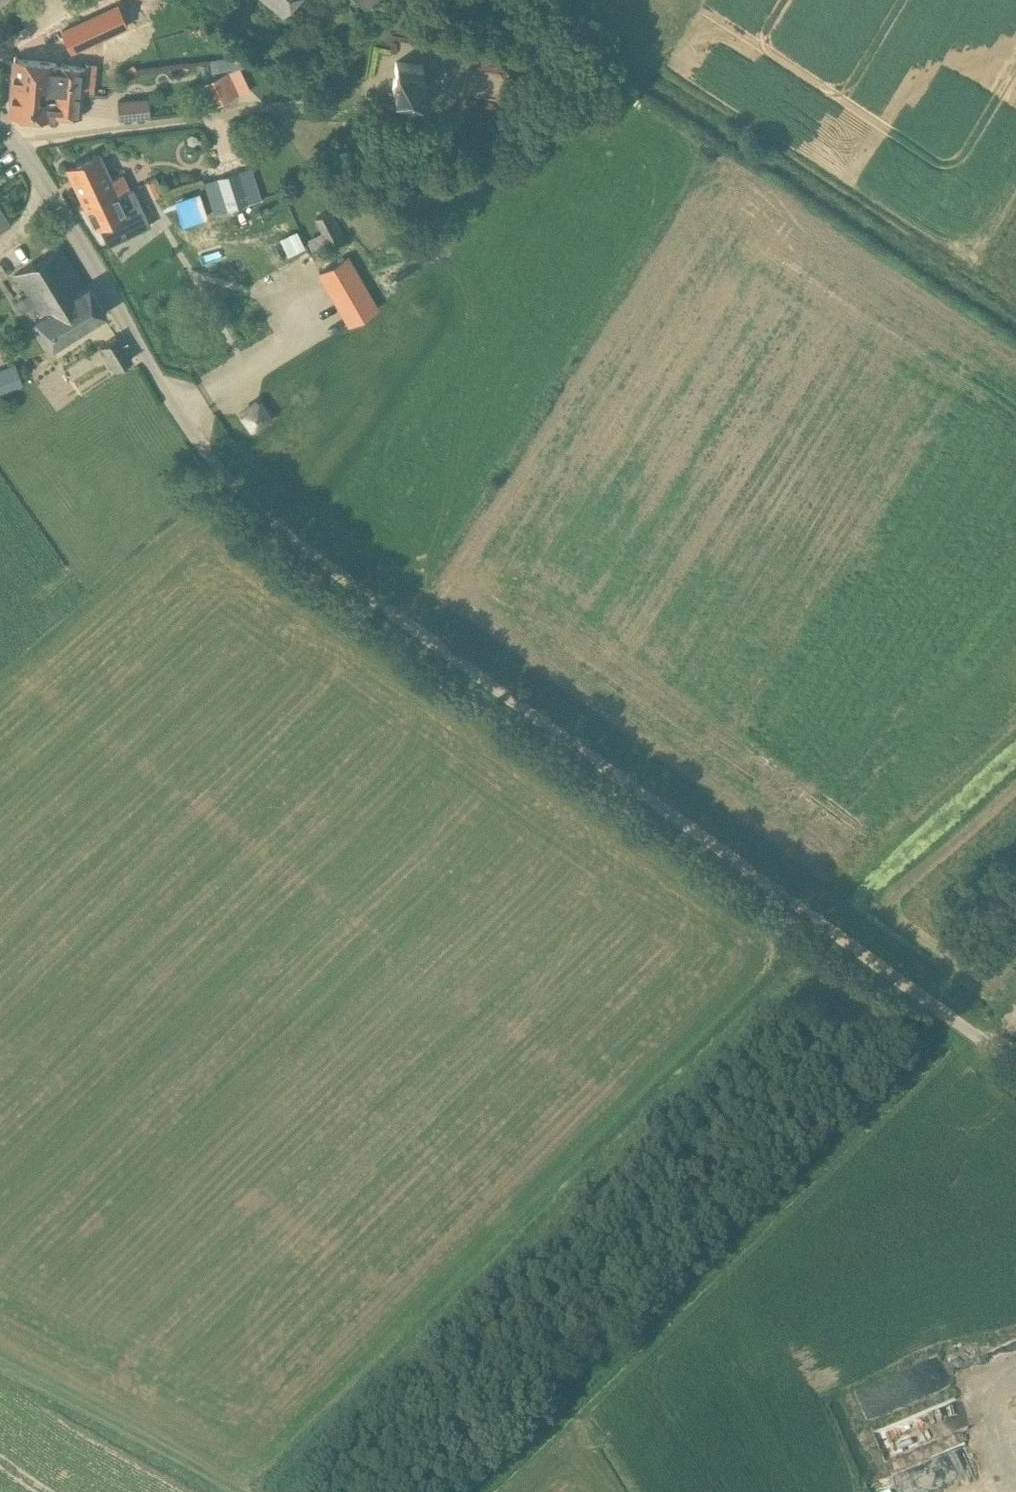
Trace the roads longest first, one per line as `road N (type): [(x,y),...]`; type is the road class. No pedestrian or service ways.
road 1 (unclassified): [(1015,1065),(257,511),(219,470),(31,163),(0,127)]

